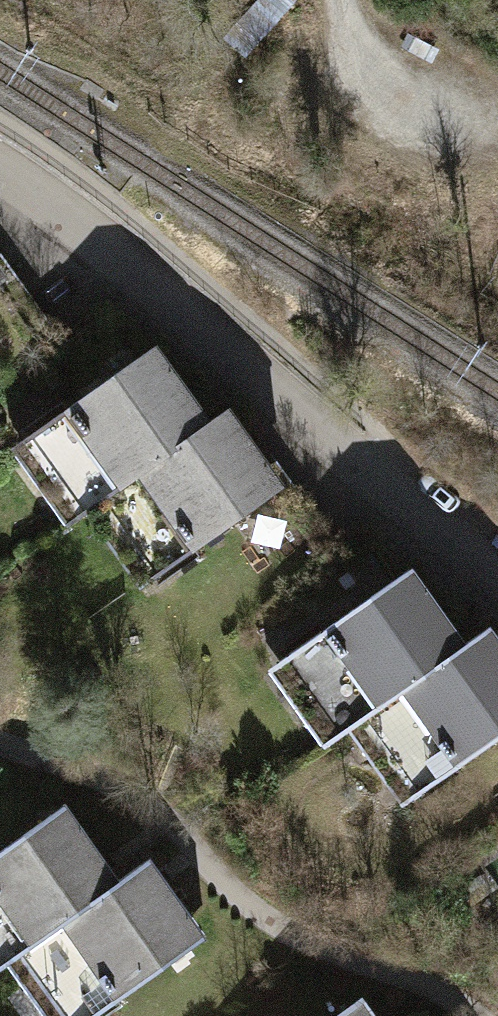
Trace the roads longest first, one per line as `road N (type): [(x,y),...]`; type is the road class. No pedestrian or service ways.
road 1 (residential): [(497,574),(417,520),(167,300),(0,175)]
road 2 (track): [(338,0),(347,68),(492,144)]

